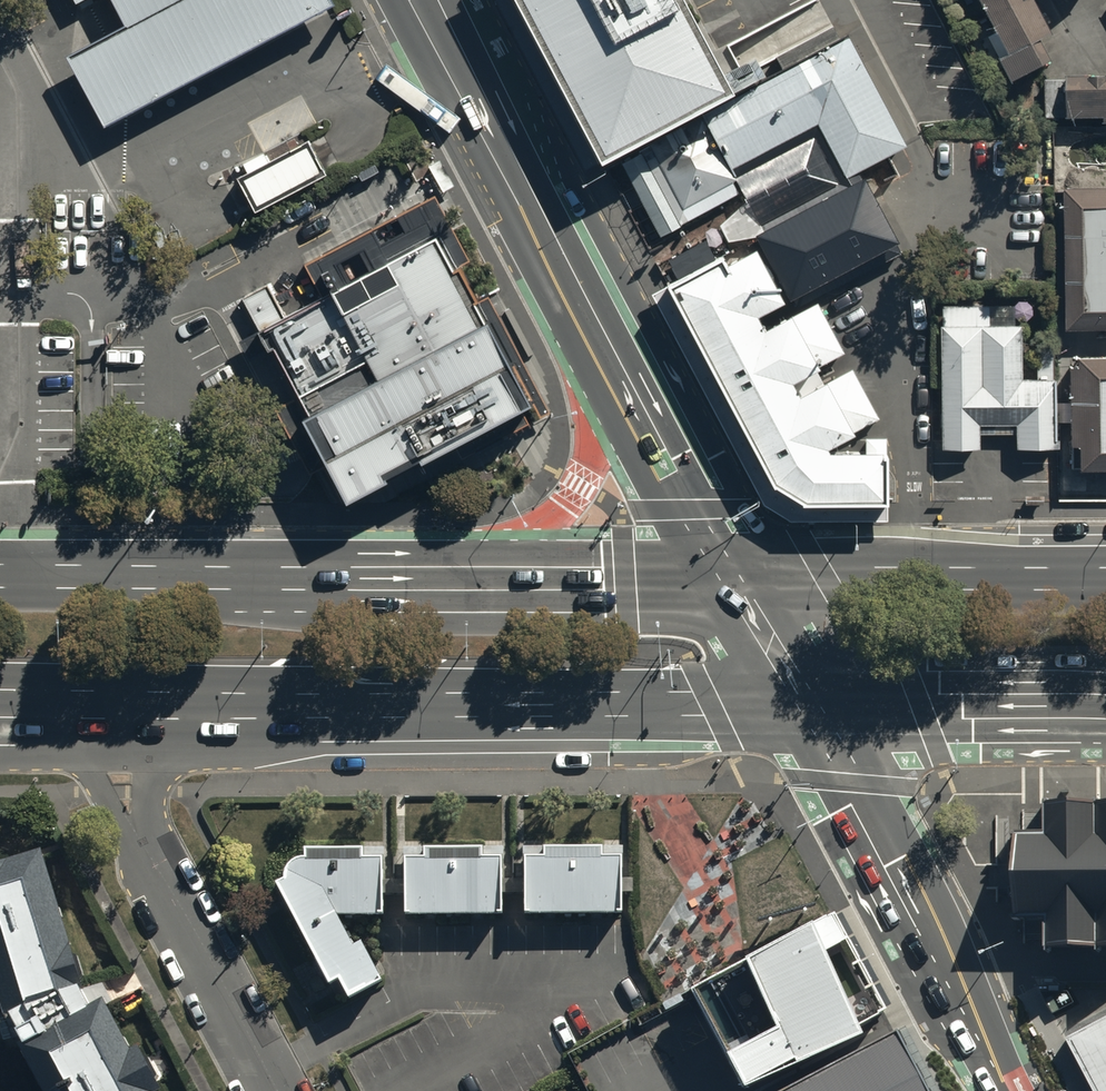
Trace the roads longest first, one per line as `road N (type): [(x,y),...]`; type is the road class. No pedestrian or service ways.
road 1 (primary): [(812,709),(94,704)]
road 2 (primary): [(367,578),(483,556),(544,527),(573,501),(591,459),(596,403),(584,297)]
road 3 (tertiary): [(1012,1090),(812,709)]
road 4 (residential): [(94,704),(127,806),(275,1090)]
road 5 (primary): [(733,580),(1105,578)]
road 6 (primary): [(0,576),(367,578)]
road 7 (primary): [(367,578),(733,580)]
road 8 (secondary): [(428,0),(584,297)]
road 9 (secondary): [(584,297),(733,580)]
road 10 (primary): [(1105,707),(812,709)]
road 11 (secondary): [(733,580),(812,709)]

